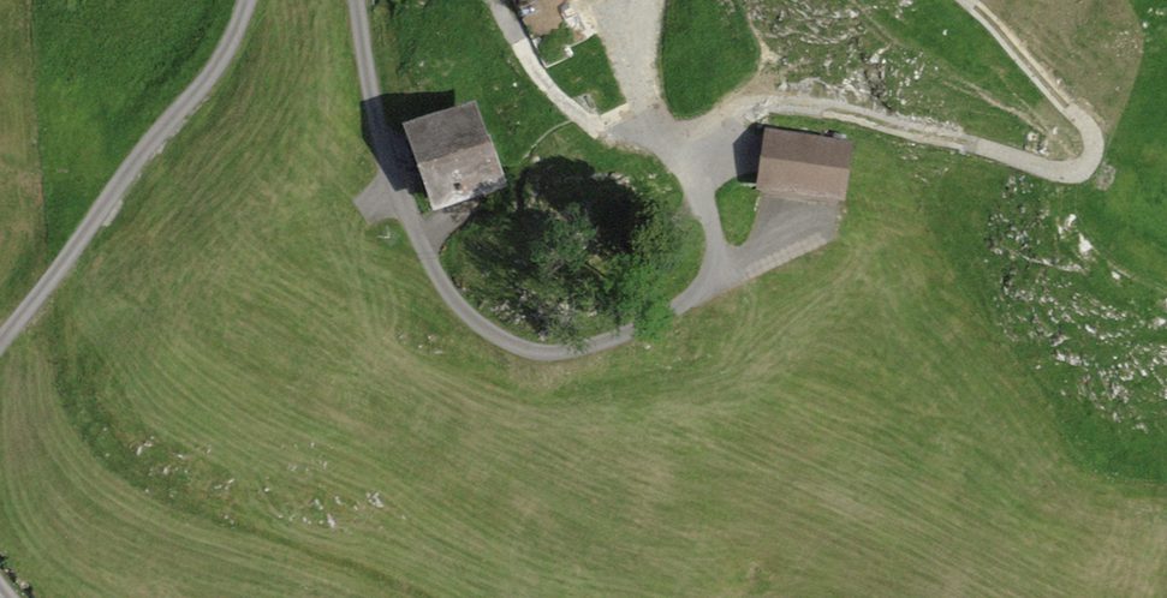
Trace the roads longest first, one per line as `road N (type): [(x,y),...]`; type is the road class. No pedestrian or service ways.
road 1 (track): [(704,294),(695,166),(756,108),(1063,179),(1086,140),(950,0)]
road 2 (track): [(360,0),(390,173),(440,296),(528,367),(795,256)]
road 3 (track): [(0,341),(220,78),(248,0)]

